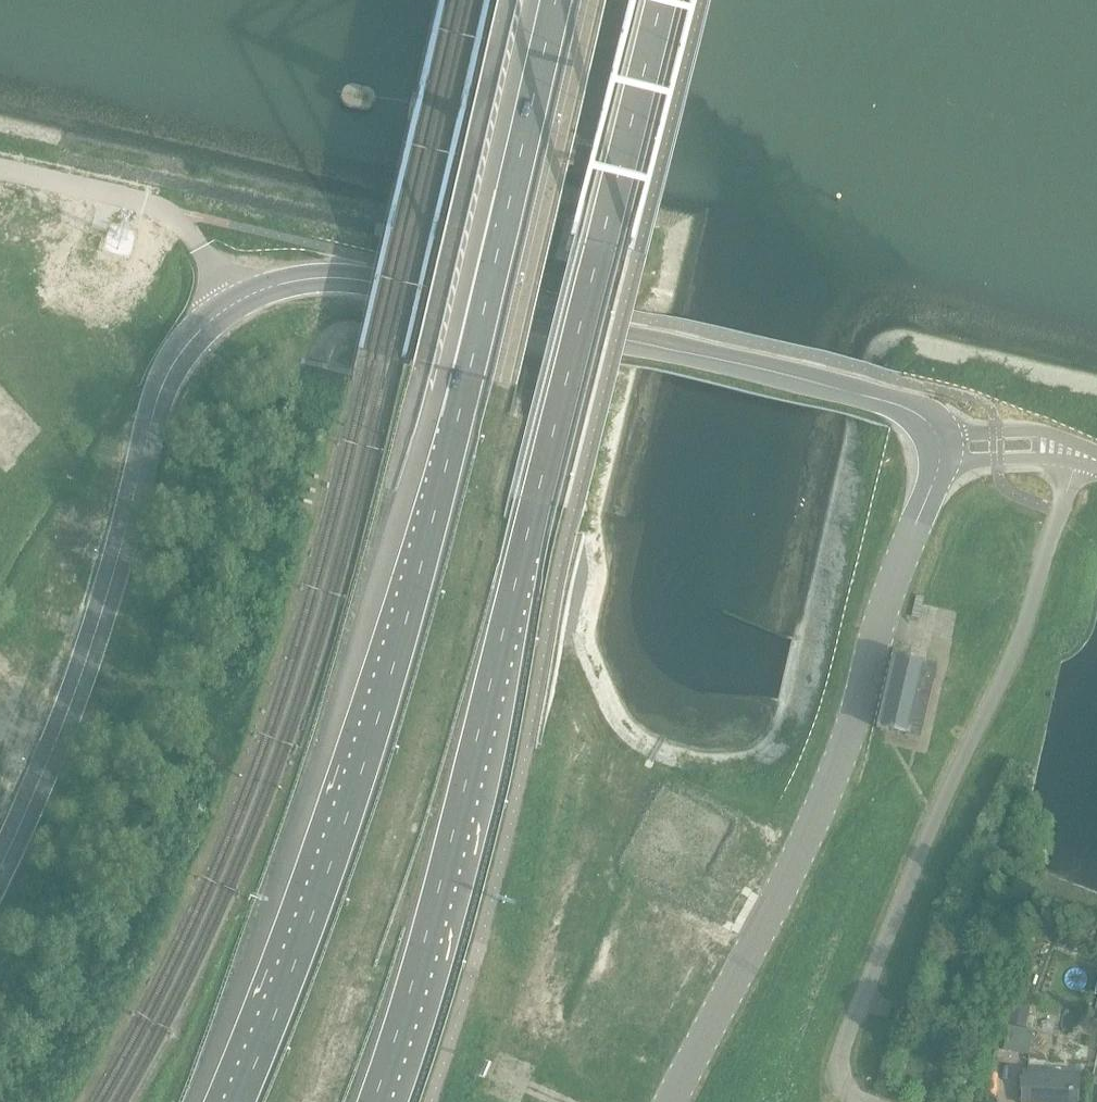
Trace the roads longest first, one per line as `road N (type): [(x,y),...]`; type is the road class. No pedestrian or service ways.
road 1 (unclassified): [(0,872),(99,630),(152,405),(182,347),(243,296),(349,277),(891,403)]
road 2 (motorway): [(554,0),(464,380),(236,1101)]
road 3 (motorway): [(374,1101),(440,884),(657,0)]
road 4 (unclassified): [(879,1101),(851,1092),(837,1068),(840,1040),(1021,622),(1080,455)]
road 5 (unclassified): [(938,462),(820,797),(776,904),(673,1101)]
road 6 (unclassified): [(0,172),(166,216)]
road 7 (unclassified): [(1080,455),(1054,435),(935,437)]
road 8 (unclassified): [(938,462),(1080,455)]

